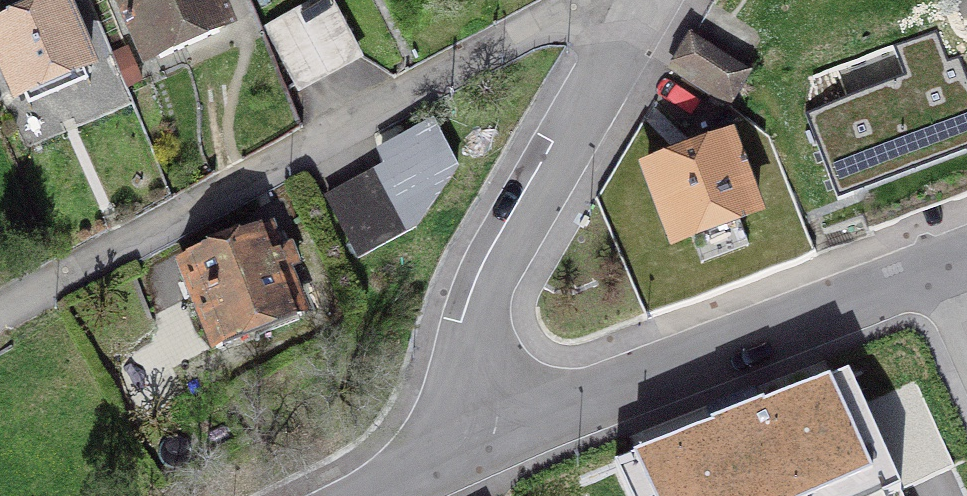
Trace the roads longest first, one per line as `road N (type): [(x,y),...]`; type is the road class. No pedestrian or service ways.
road 1 (residential): [(471,448),(931,263)]
road 2 (residential): [(471,448),(476,343),(489,299),(655,0)]

